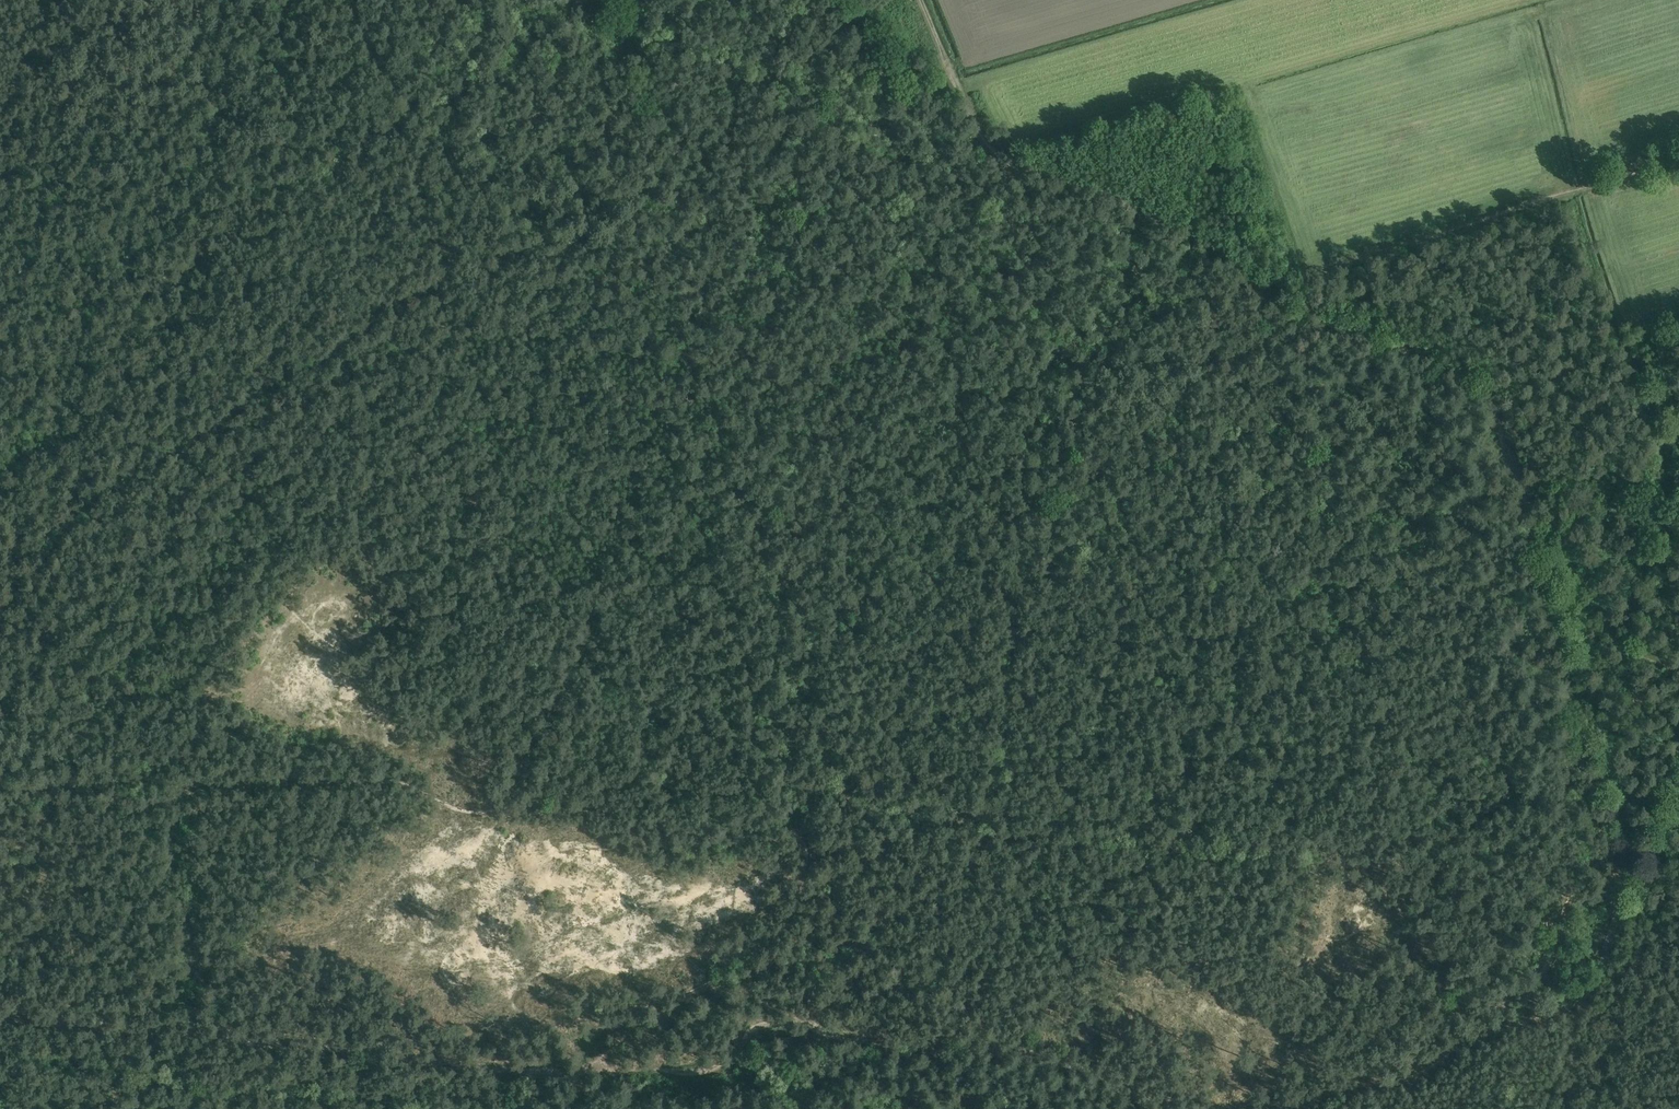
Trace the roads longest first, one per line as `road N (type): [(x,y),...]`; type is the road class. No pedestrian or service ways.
road 1 (track): [(1571,192),(1668,483)]
road 2 (track): [(1678,796),(1626,910)]

